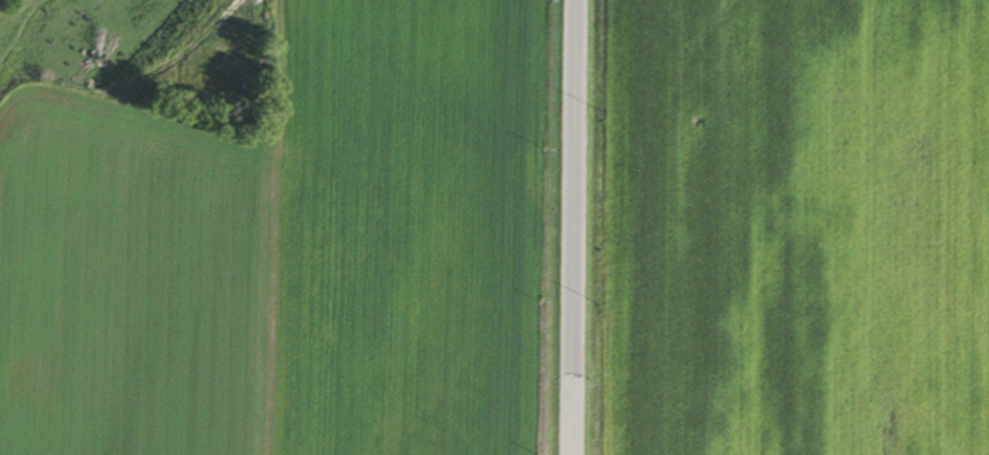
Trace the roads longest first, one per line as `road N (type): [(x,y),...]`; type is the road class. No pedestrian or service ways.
road 1 (tertiary): [(573,454),(576,0)]

